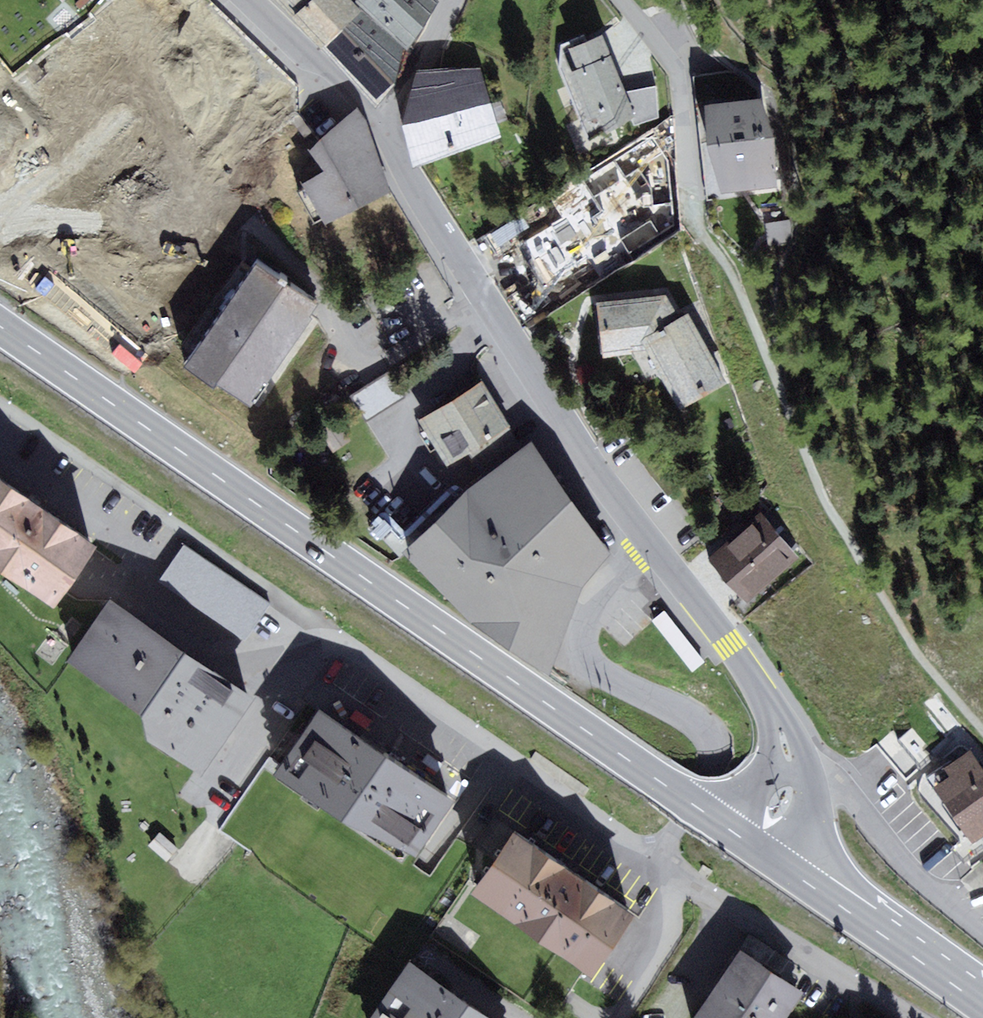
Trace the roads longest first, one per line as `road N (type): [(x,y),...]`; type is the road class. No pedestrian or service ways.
road 1 (primary): [(752,845),(0,328)]
road 2 (residential): [(657,858),(348,647),(325,641),(251,657),(230,653),(102,576)]
road 3 (tertiary): [(380,128),(566,430),(649,542)]
road 4 (residential): [(649,542),(596,593),(584,634),(599,670),(692,720),(711,747),(707,772),(657,858)]
road 5 (residential): [(928,1017),(657,858)]
road 6 (primary): [(982,1006),(752,845)]
road 7 (tertiary): [(649,542),(731,644),(774,715),(791,772)]
road 8 (residential): [(791,772),(845,789),(899,861),(982,932)]
road 9 (residential): [(694,196),(686,73),(626,0)]
road 10 (tertiary): [(258,0),(380,128)]
road 11 (residential): [(657,858),(671,902),(669,926),(663,950),(621,1017)]
road 12 (residential): [(380,128),(450,0)]

